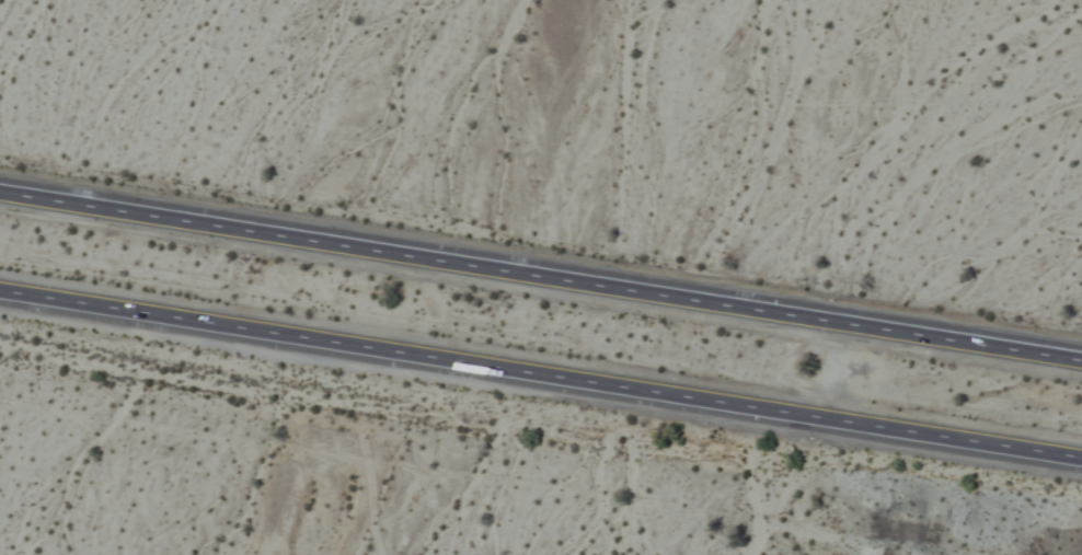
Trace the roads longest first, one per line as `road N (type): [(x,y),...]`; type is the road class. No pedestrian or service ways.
road 1 (motorway): [(0,297),(1081,465)]
road 2 (motorway): [(1081,356),(0,188)]

